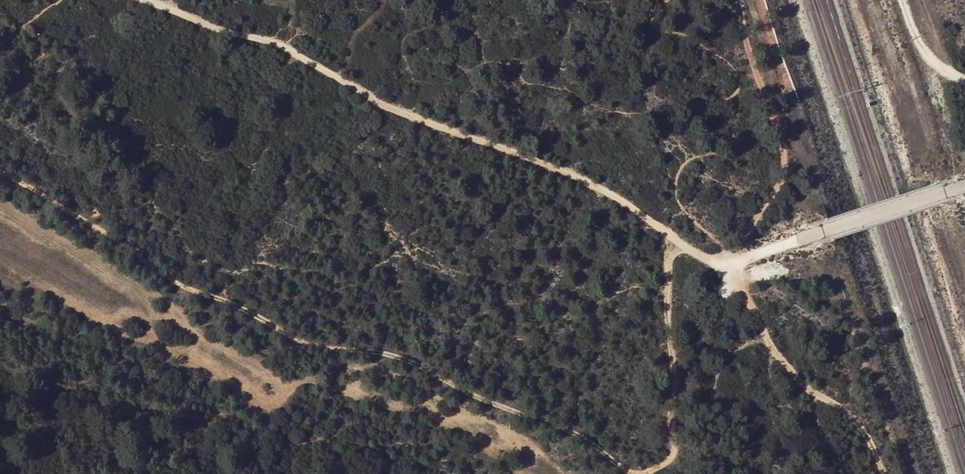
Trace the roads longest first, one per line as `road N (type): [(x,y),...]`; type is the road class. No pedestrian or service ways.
road 1 (track): [(0,171),(159,273),(325,348),(395,357),(611,454),(636,473),(679,456),(668,367),(676,239)]
road 2 (track): [(964,187),(718,265),(559,169),(370,102),(274,45),(133,0)]
road 3 (track): [(735,0),(755,71),(781,120),(779,171),(730,262)]
road 4 (track): [(885,473),(843,409),(779,358),(730,262)]

